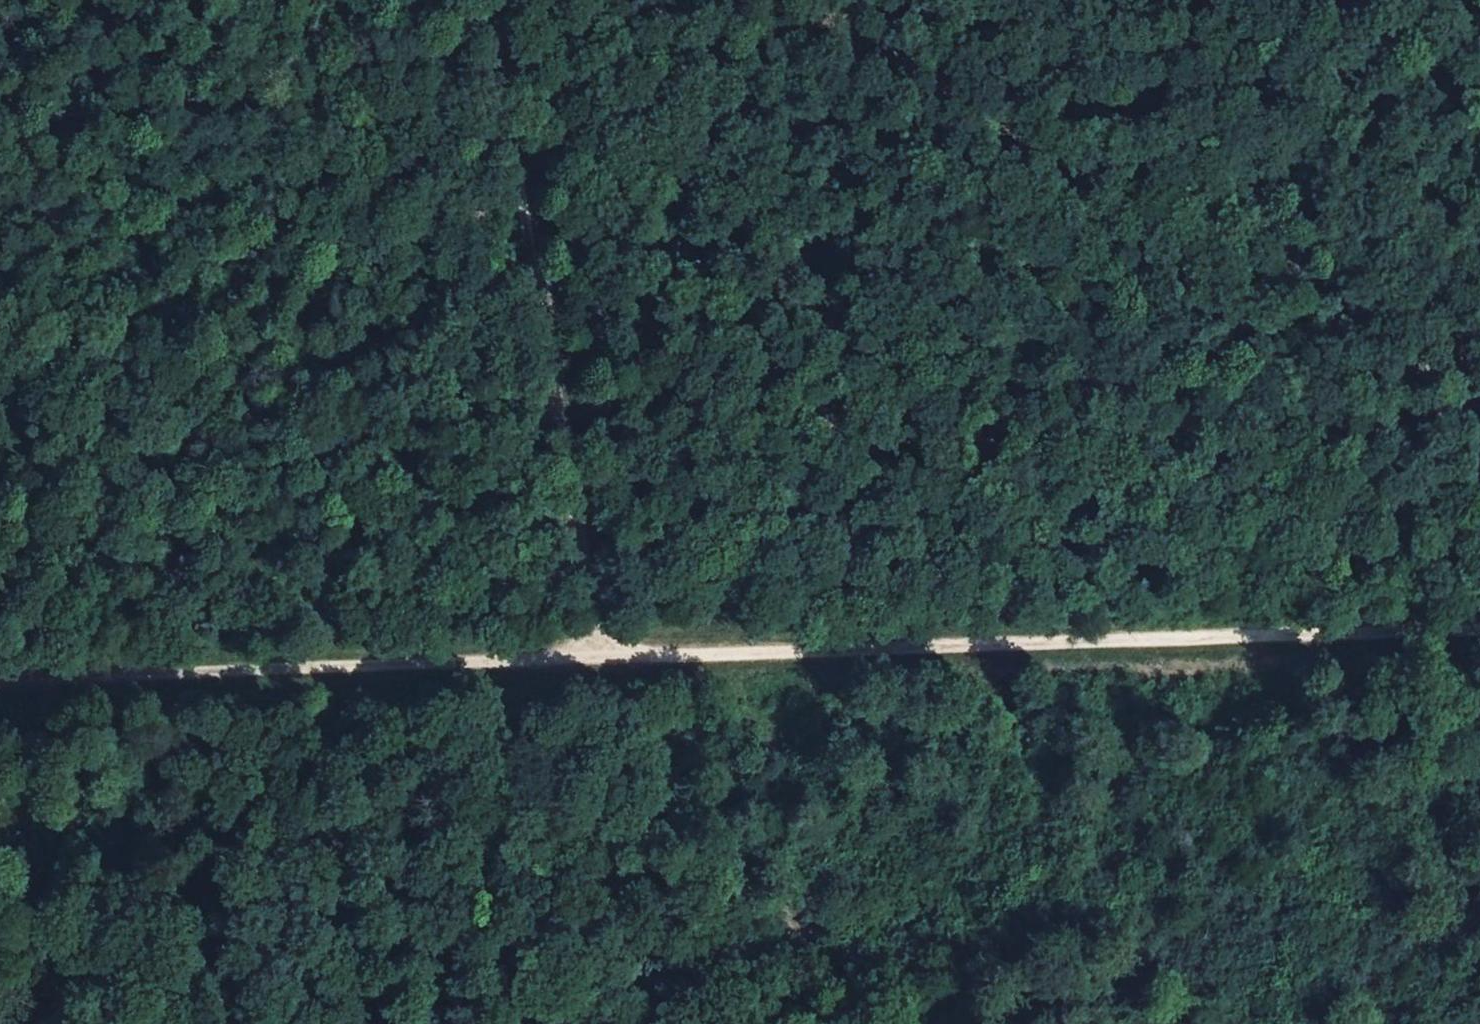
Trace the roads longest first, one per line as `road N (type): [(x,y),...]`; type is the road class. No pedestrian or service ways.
road 1 (track): [(577,660),(1479,642)]
road 2 (track): [(495,0),(571,524),(577,660)]
road 3 (track): [(0,682),(577,660)]

